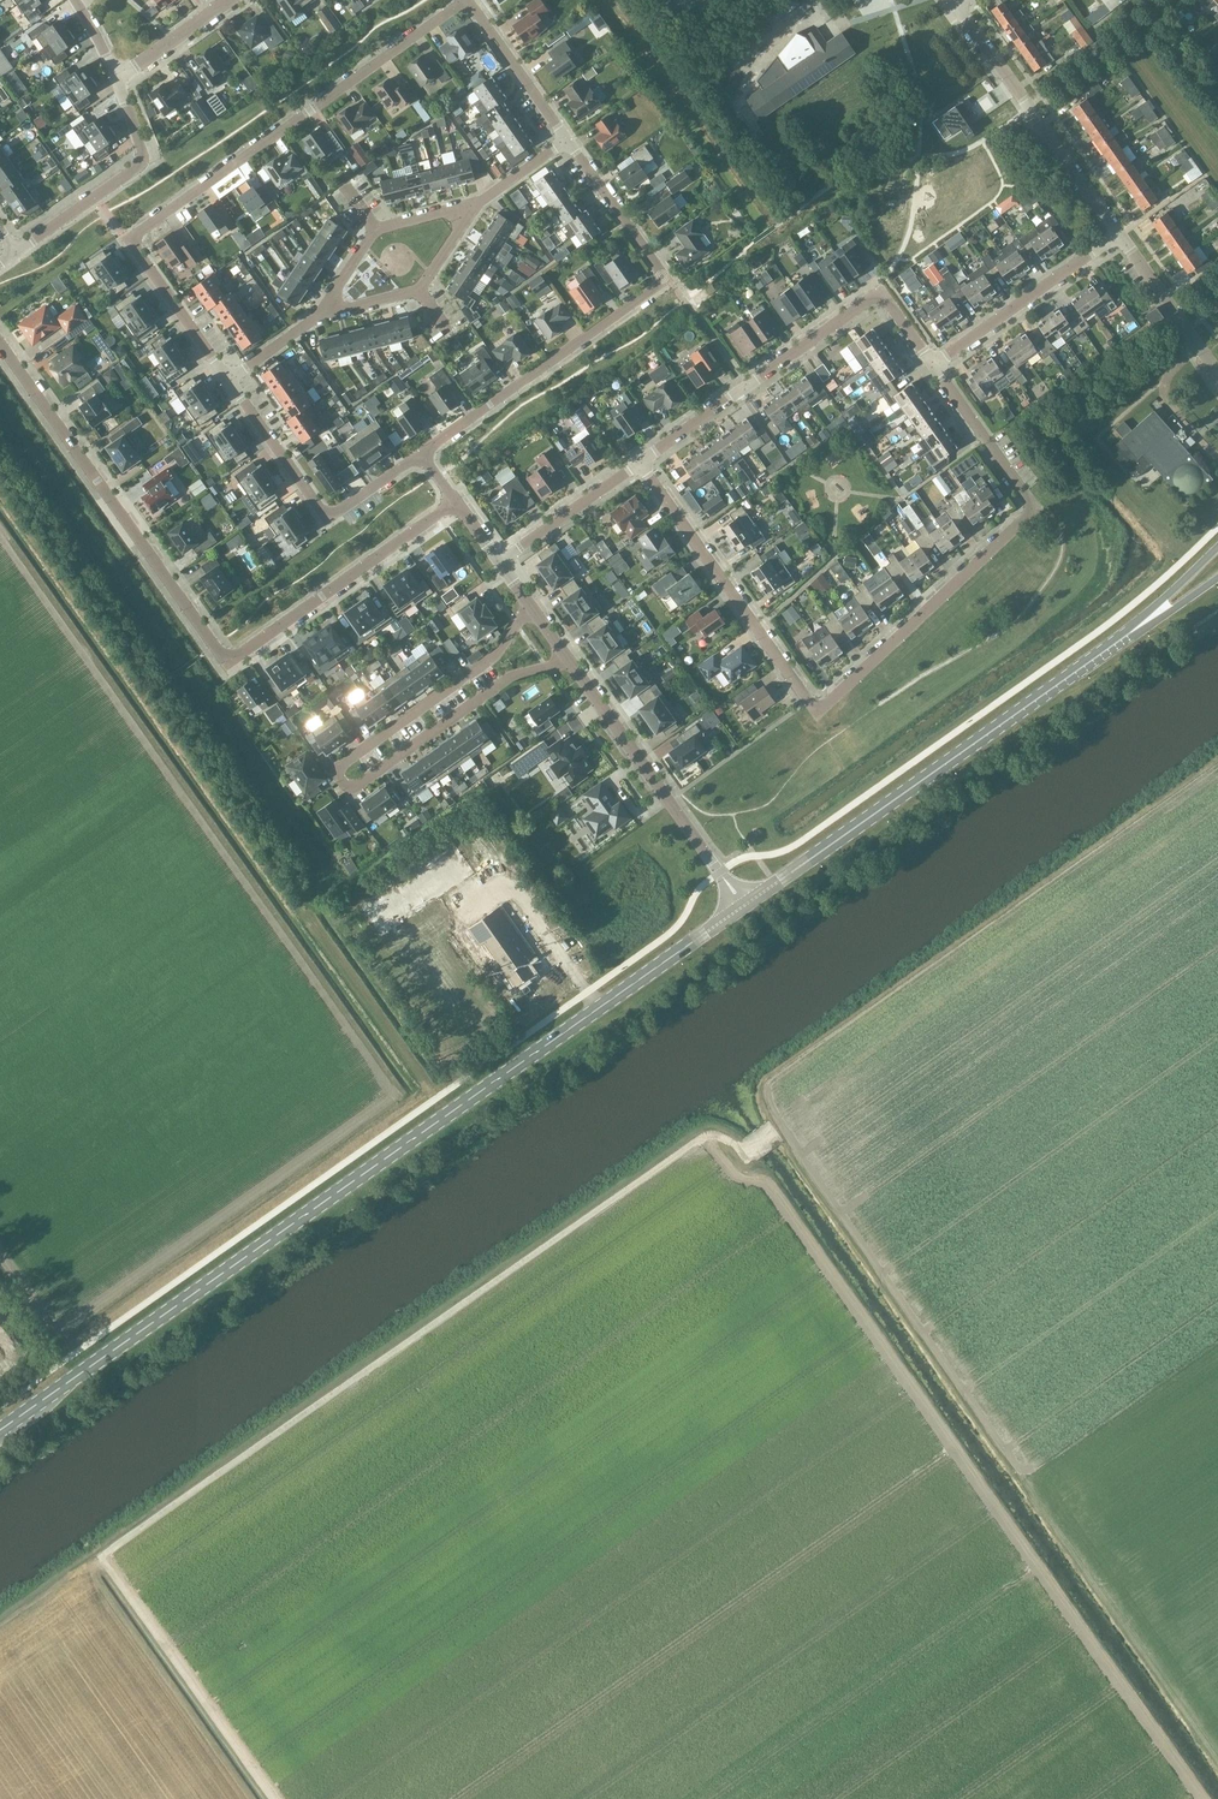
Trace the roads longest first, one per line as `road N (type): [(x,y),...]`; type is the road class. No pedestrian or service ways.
road 1 (primary): [(0,1430),(738,910)]
road 2 (residential): [(640,463),(817,713),(1035,508),(933,364)]
road 3 (track): [(0,497),(435,1099)]
road 4 (residential): [(0,343),(227,663),(456,501)]
road 5 (residential): [(227,379),(129,240),(464,0)]
road 6 (residential): [(530,605),(495,655),(341,764),(343,783),(361,782),(511,676),(569,661)]
road 7 (residential): [(421,453),(667,279),(566,140)]
road 8 (primary): [(751,901),(1123,638)]
road 9 (residential): [(640,463),(881,291)]
road 10 (residential): [(1118,233),(955,0)]
road 11 (residential): [(723,877),(569,661)]
road 12 (residential): [(15,252),(141,162),(115,80)]
road 13 (residential): [(933,364),(1118,233)]
road 14 (residential): [(327,520),(227,379)]
road 15 (residential): [(499,561),(640,463)]
road 16 (residential): [(1217,373),(1118,233)]
road 17 (residential): [(566,140),(468,0)]
road 18 (residential): [(115,80),(228,0)]
road 19 (primary): [(1217,546),(1123,638)]

